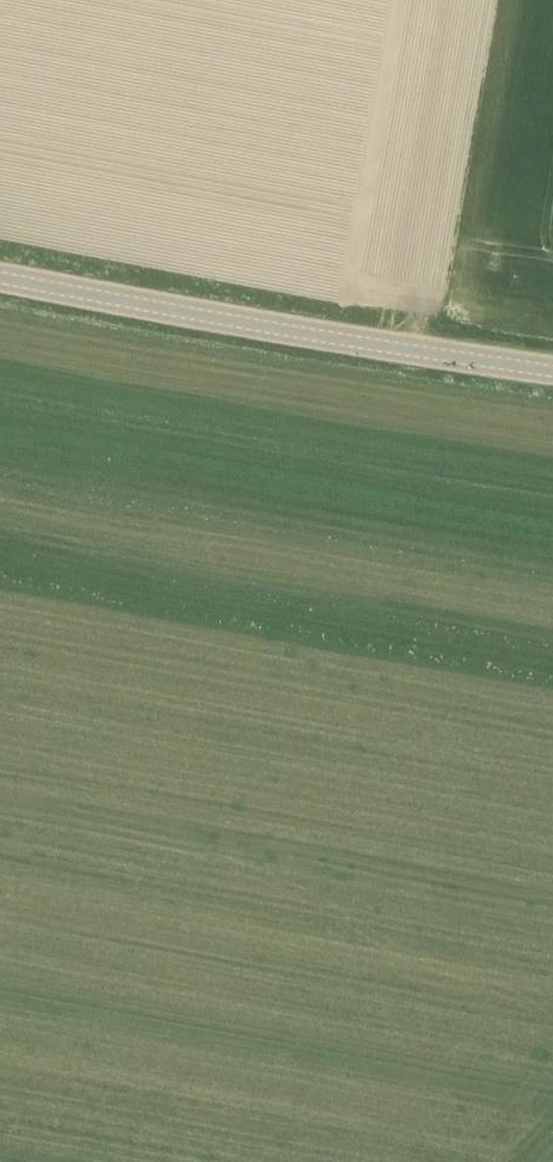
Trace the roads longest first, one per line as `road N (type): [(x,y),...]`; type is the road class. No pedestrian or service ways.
road 1 (tertiary): [(552,372),(373,350),(0,279)]

